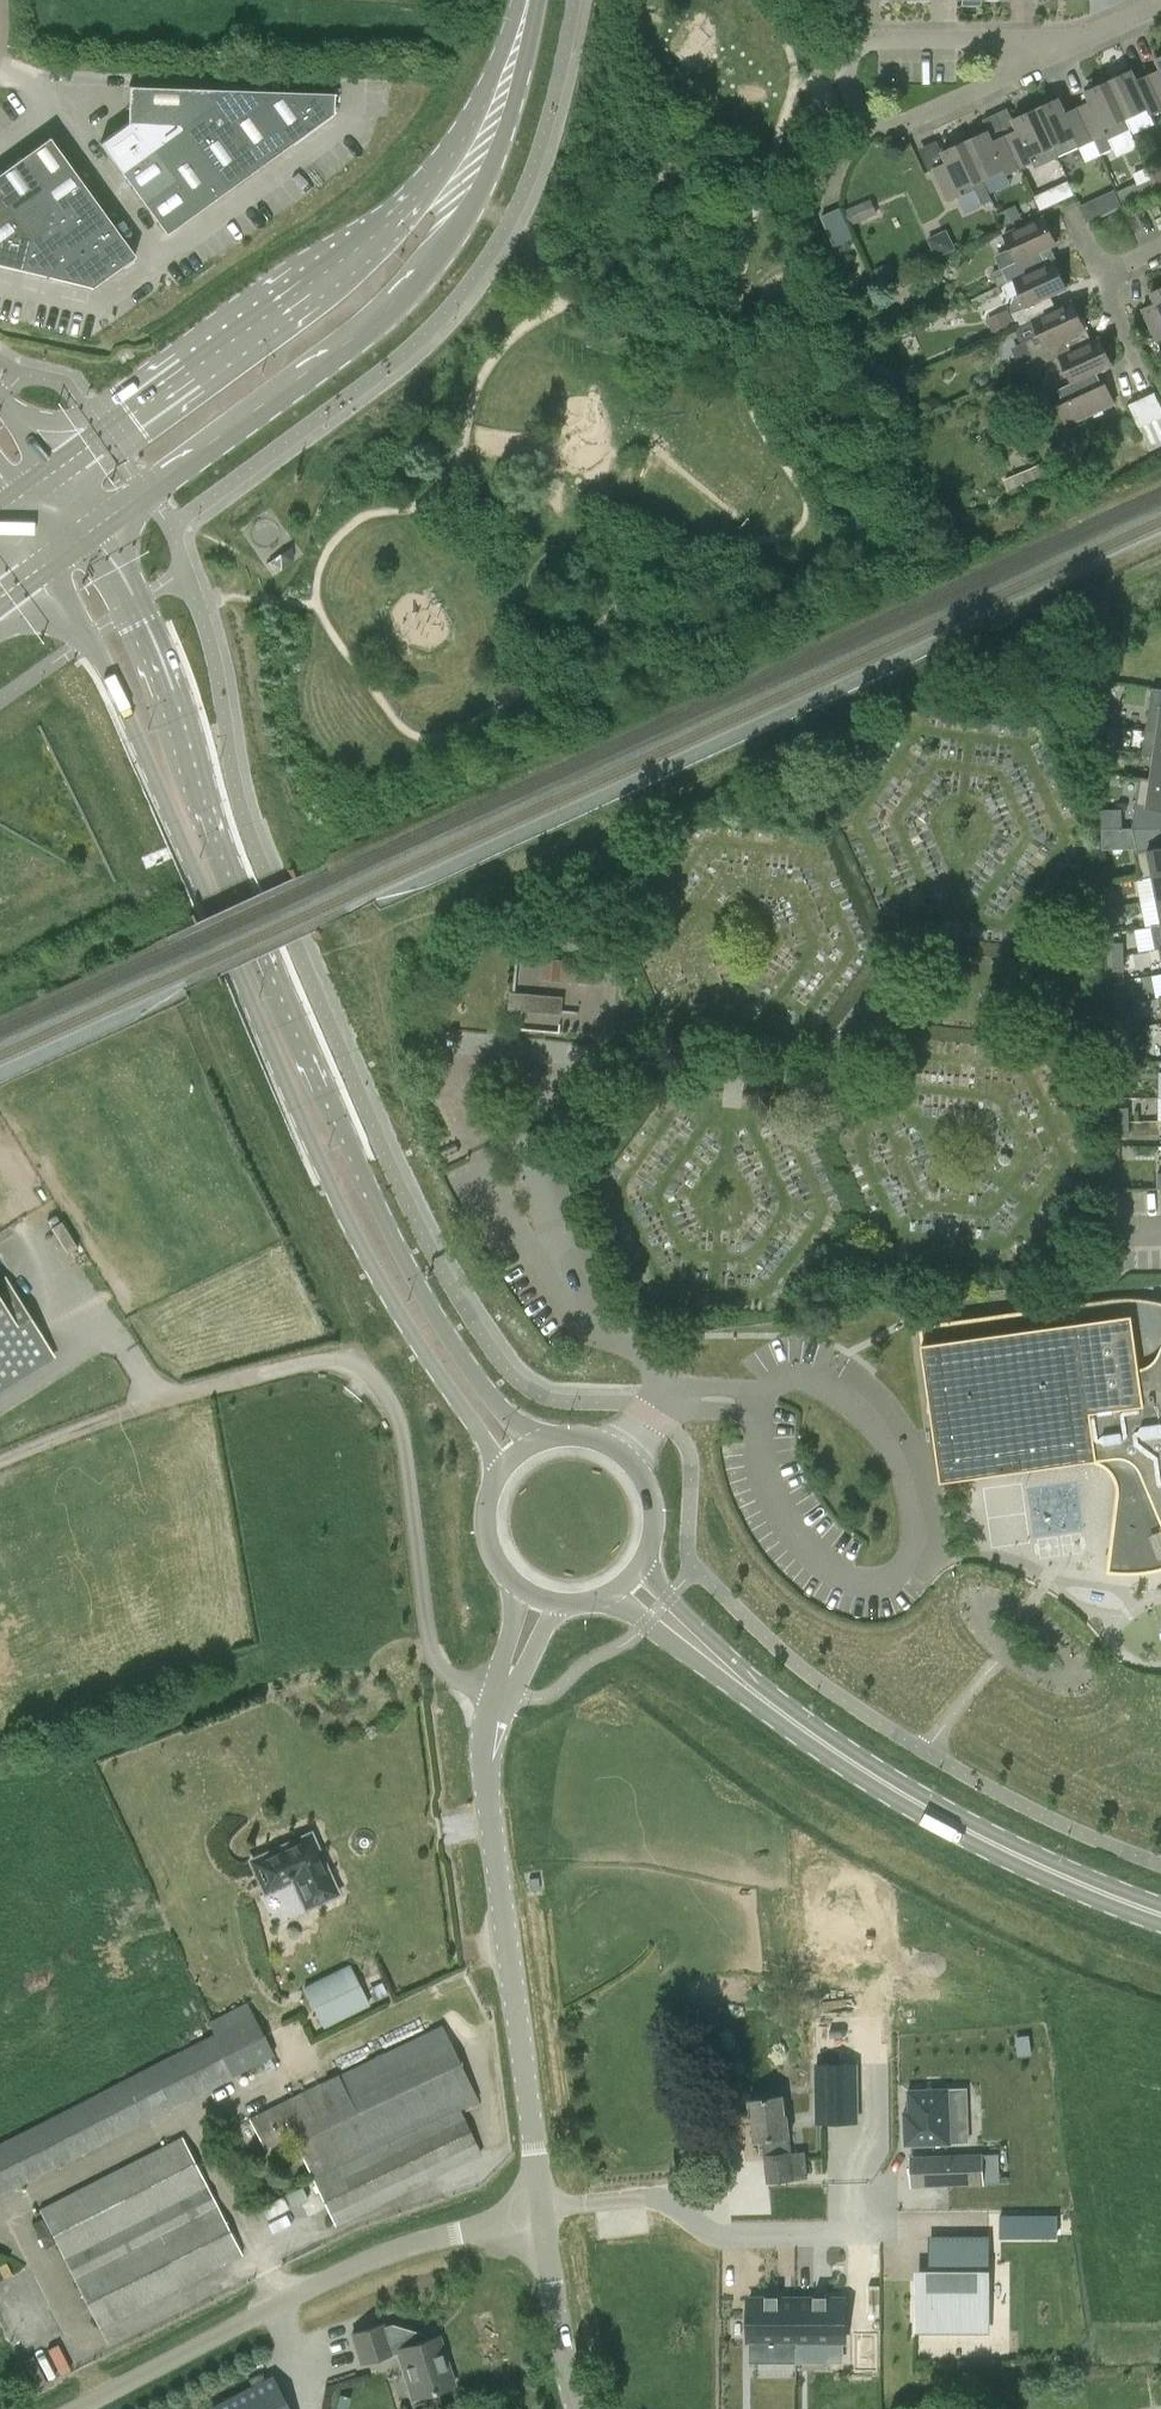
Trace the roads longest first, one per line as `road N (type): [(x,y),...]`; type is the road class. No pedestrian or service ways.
road 1 (secondary): [(536,1442),(471,1369),(380,1206),(222,857),(170,683),(96,529)]
road 2 (secondary): [(51,563),(160,789),(317,1157),(384,1286),(500,1471)]
road 3 (secondary): [(609,1594),(926,1818),(1160,1922)]
road 4 (secondary): [(1160,1904),(974,1823),(827,1733),(759,1683),(641,1564)]
road 5 (secondary): [(96,529),(320,364),(393,298),(476,182),(490,127)]
road 6 (secondary): [(490,127),(372,238),(53,473)]
road 7 (unclassified): [(542,2224),(486,1779),(503,1693)]
road 8 (unclassified): [(76,2408),(382,2254),(458,2232),(542,2224)]
road 9 (residential): [(1062,43),(903,123),(865,119),(844,84),(849,53),(874,39),(1023,39)]
road 10 (unclassified): [(578,2408),(542,2224)]
road 11 (secondary): [(490,127),(528,0)]
road 12 (secondary): [(500,1471),(485,1520),(501,1570),(519,1588)]
road 13 (secondary): [(641,1564),(651,1541),(649,1493),(621,1453)]

